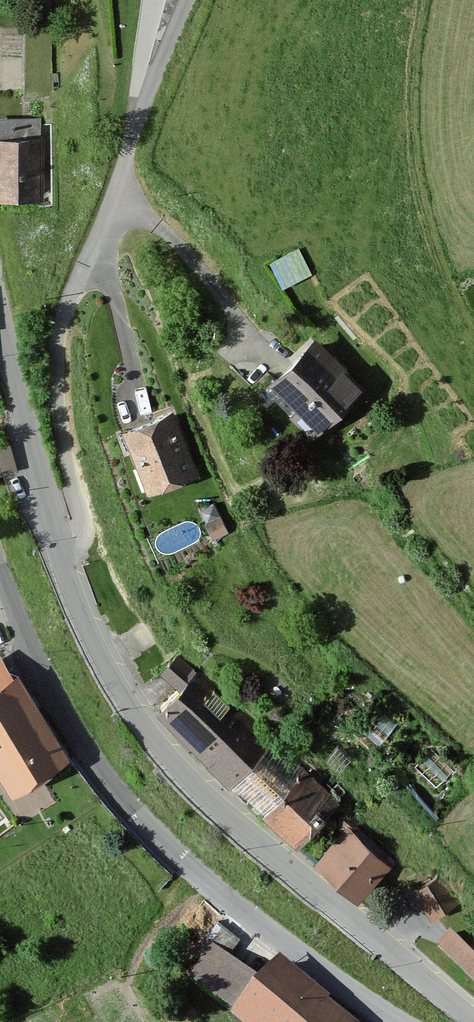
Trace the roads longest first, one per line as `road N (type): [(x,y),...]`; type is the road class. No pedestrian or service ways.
road 1 (tertiary): [(59,546),(118,690),(176,767),(233,824),(473,1020)]
road 2 (tertiary): [(401,1021),(237,908),(111,790),(64,716),(0,567)]
road 3 (unclassified): [(194,0),(62,323),(59,415),(81,522),(59,546)]
road 4 (tertiary): [(0,320),(59,546)]

